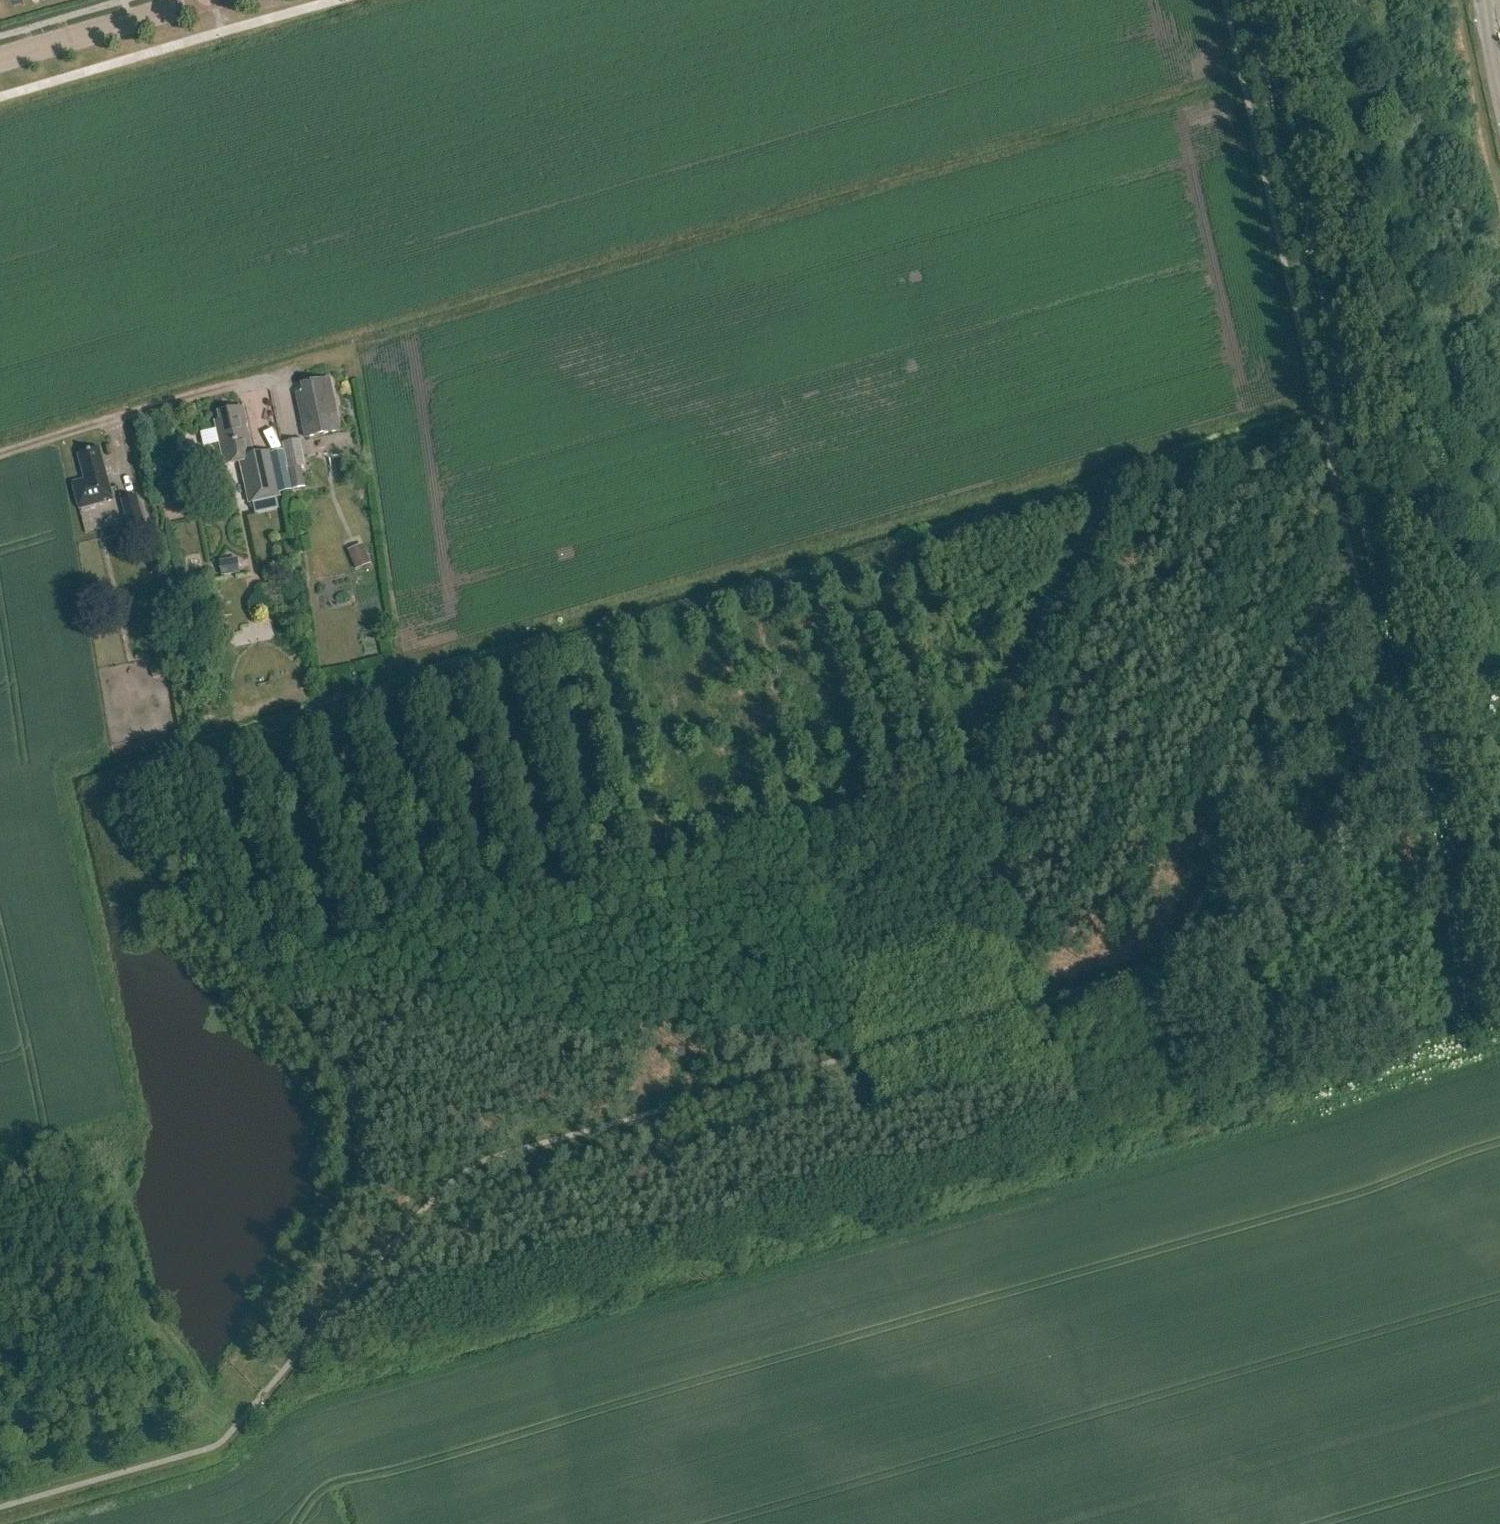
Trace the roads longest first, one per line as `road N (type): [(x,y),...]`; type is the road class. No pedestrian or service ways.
road 1 (track): [(0,455),(303,362)]
road 2 (tertiary): [(0,59),(197,0)]

